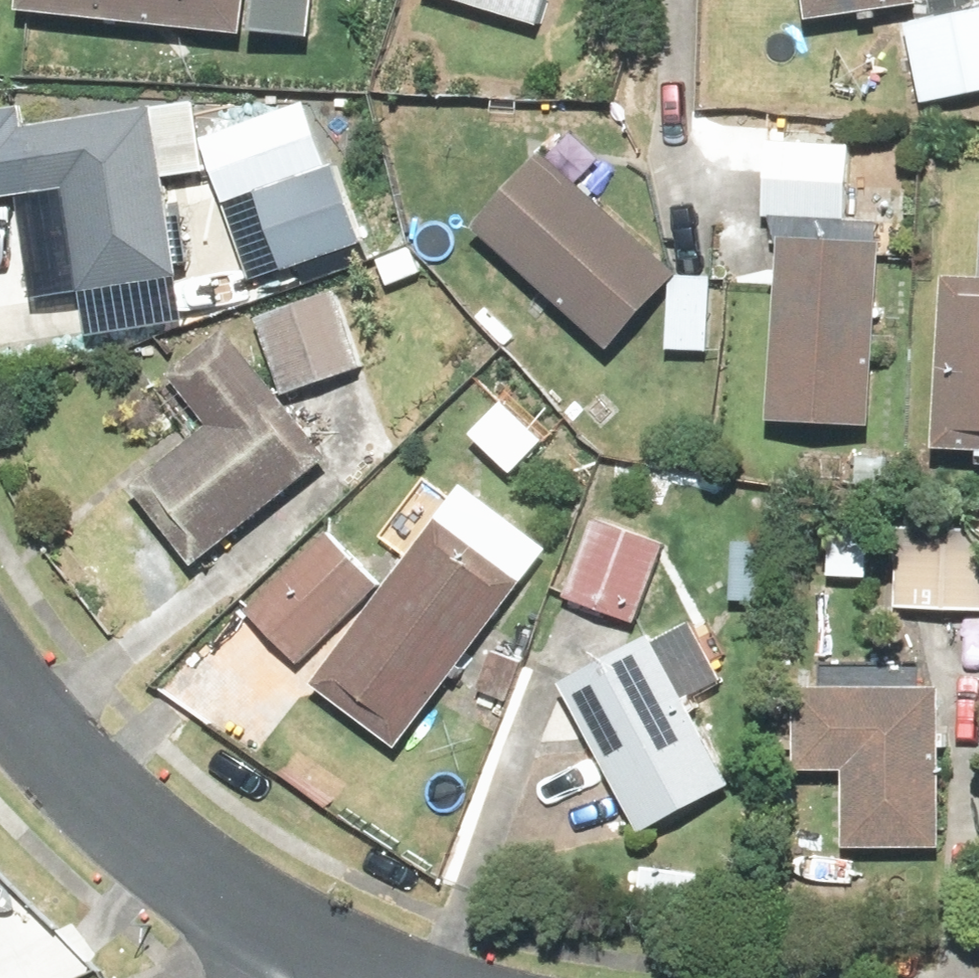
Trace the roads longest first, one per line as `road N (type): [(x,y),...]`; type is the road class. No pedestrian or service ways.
road 1 (residential): [(0,662),(80,775),(317,966)]

